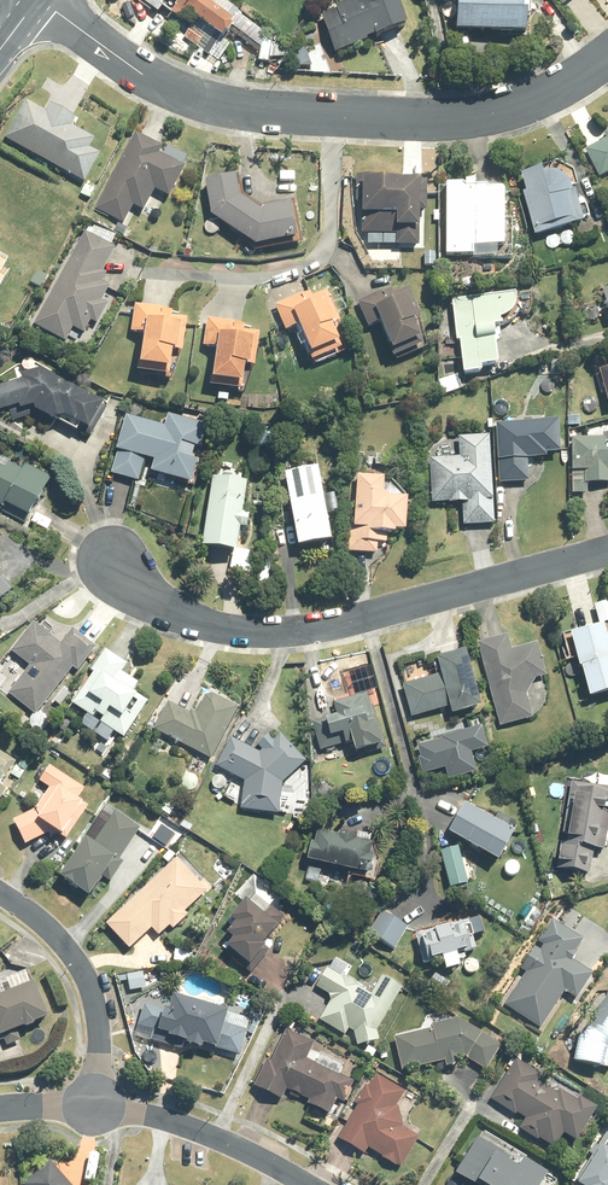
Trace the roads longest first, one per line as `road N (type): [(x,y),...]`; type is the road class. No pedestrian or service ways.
road 1 (residential): [(607,55),(516,109),(461,120),(231,109),(158,86),(40,0)]
road 2 (residential): [(115,563),(180,613),(267,633),(334,625),(607,550)]
road 3 (unclassified): [(0,895),(43,923),(92,991),(95,1106)]
road 4 (residential): [(306,1184),(218,1138),(95,1106)]

